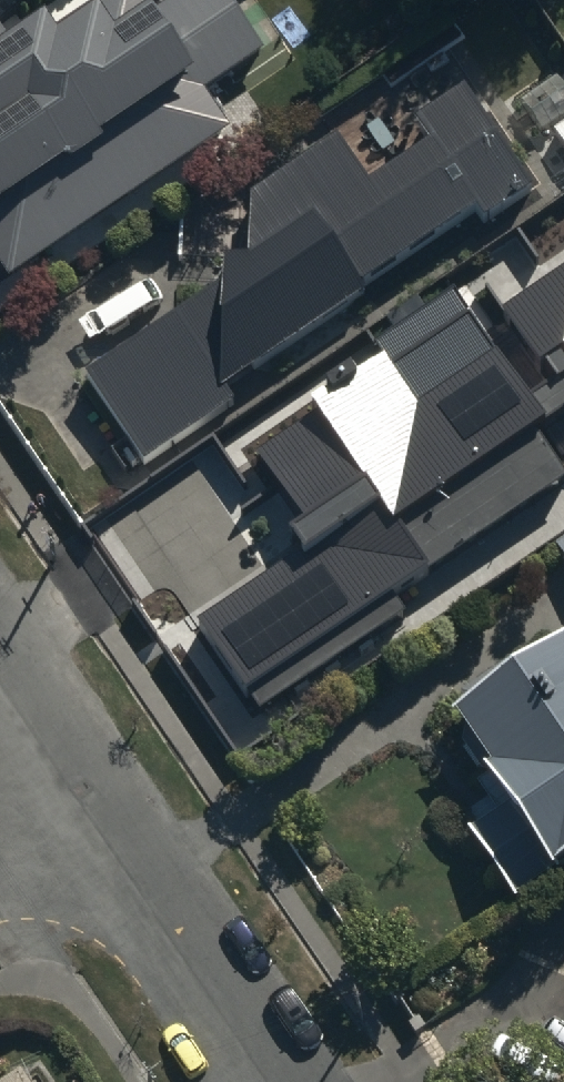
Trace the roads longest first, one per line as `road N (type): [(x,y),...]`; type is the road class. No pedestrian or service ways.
road 1 (residential): [(71,788),(273,1081)]
road 2 (residential): [(0,682),(71,788)]

